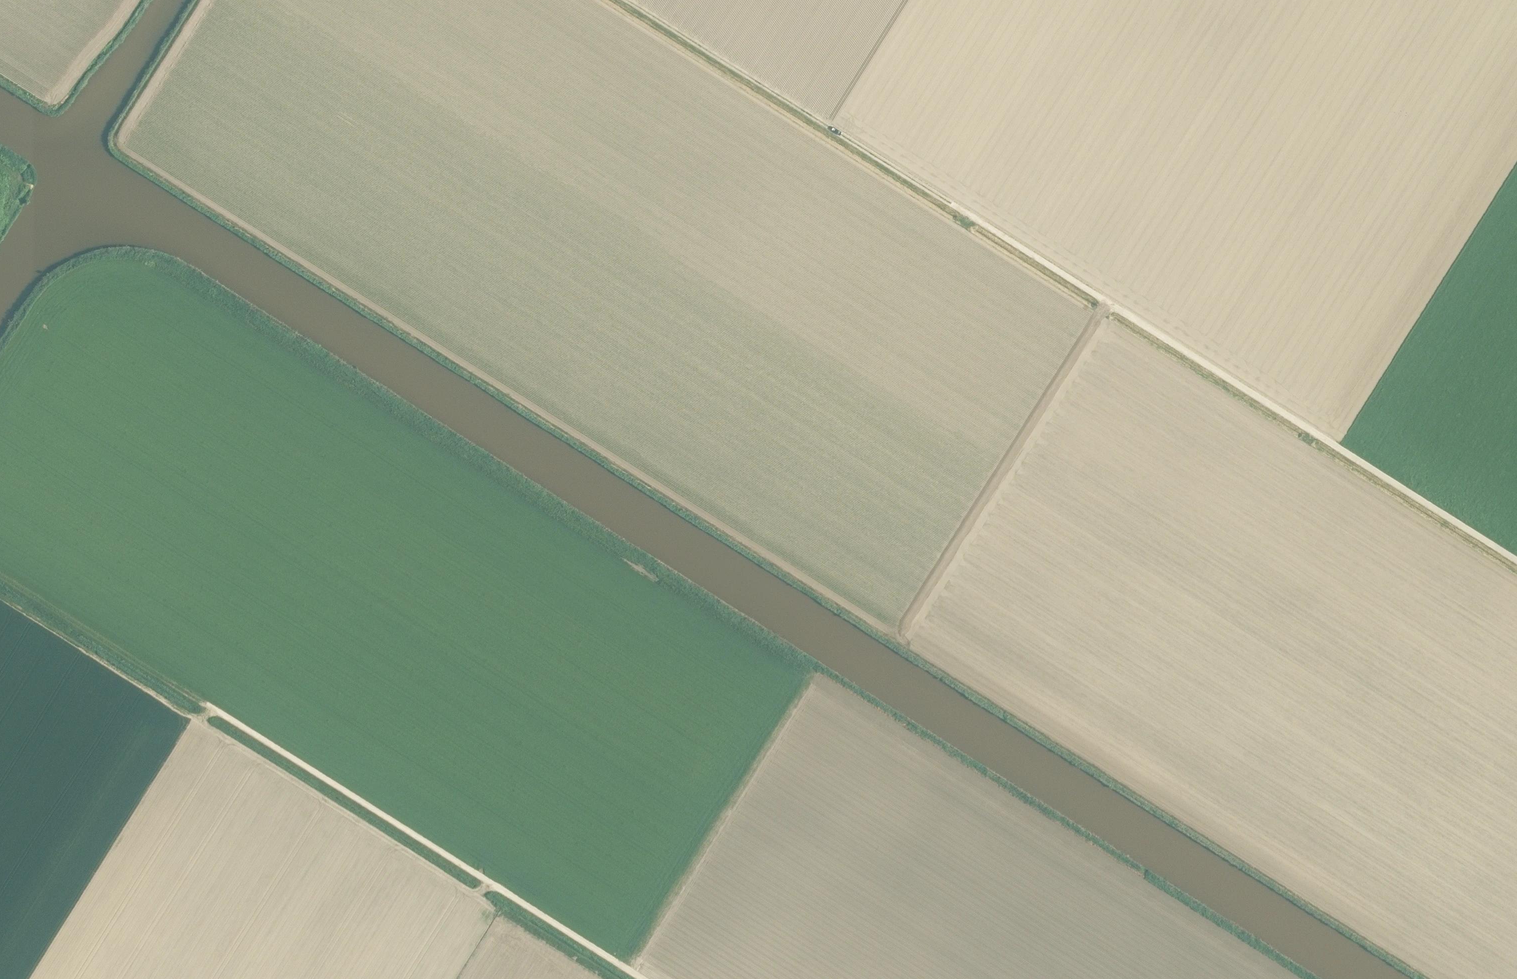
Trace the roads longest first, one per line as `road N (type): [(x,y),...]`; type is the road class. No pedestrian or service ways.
road 1 (track): [(643,978),(0,575)]

